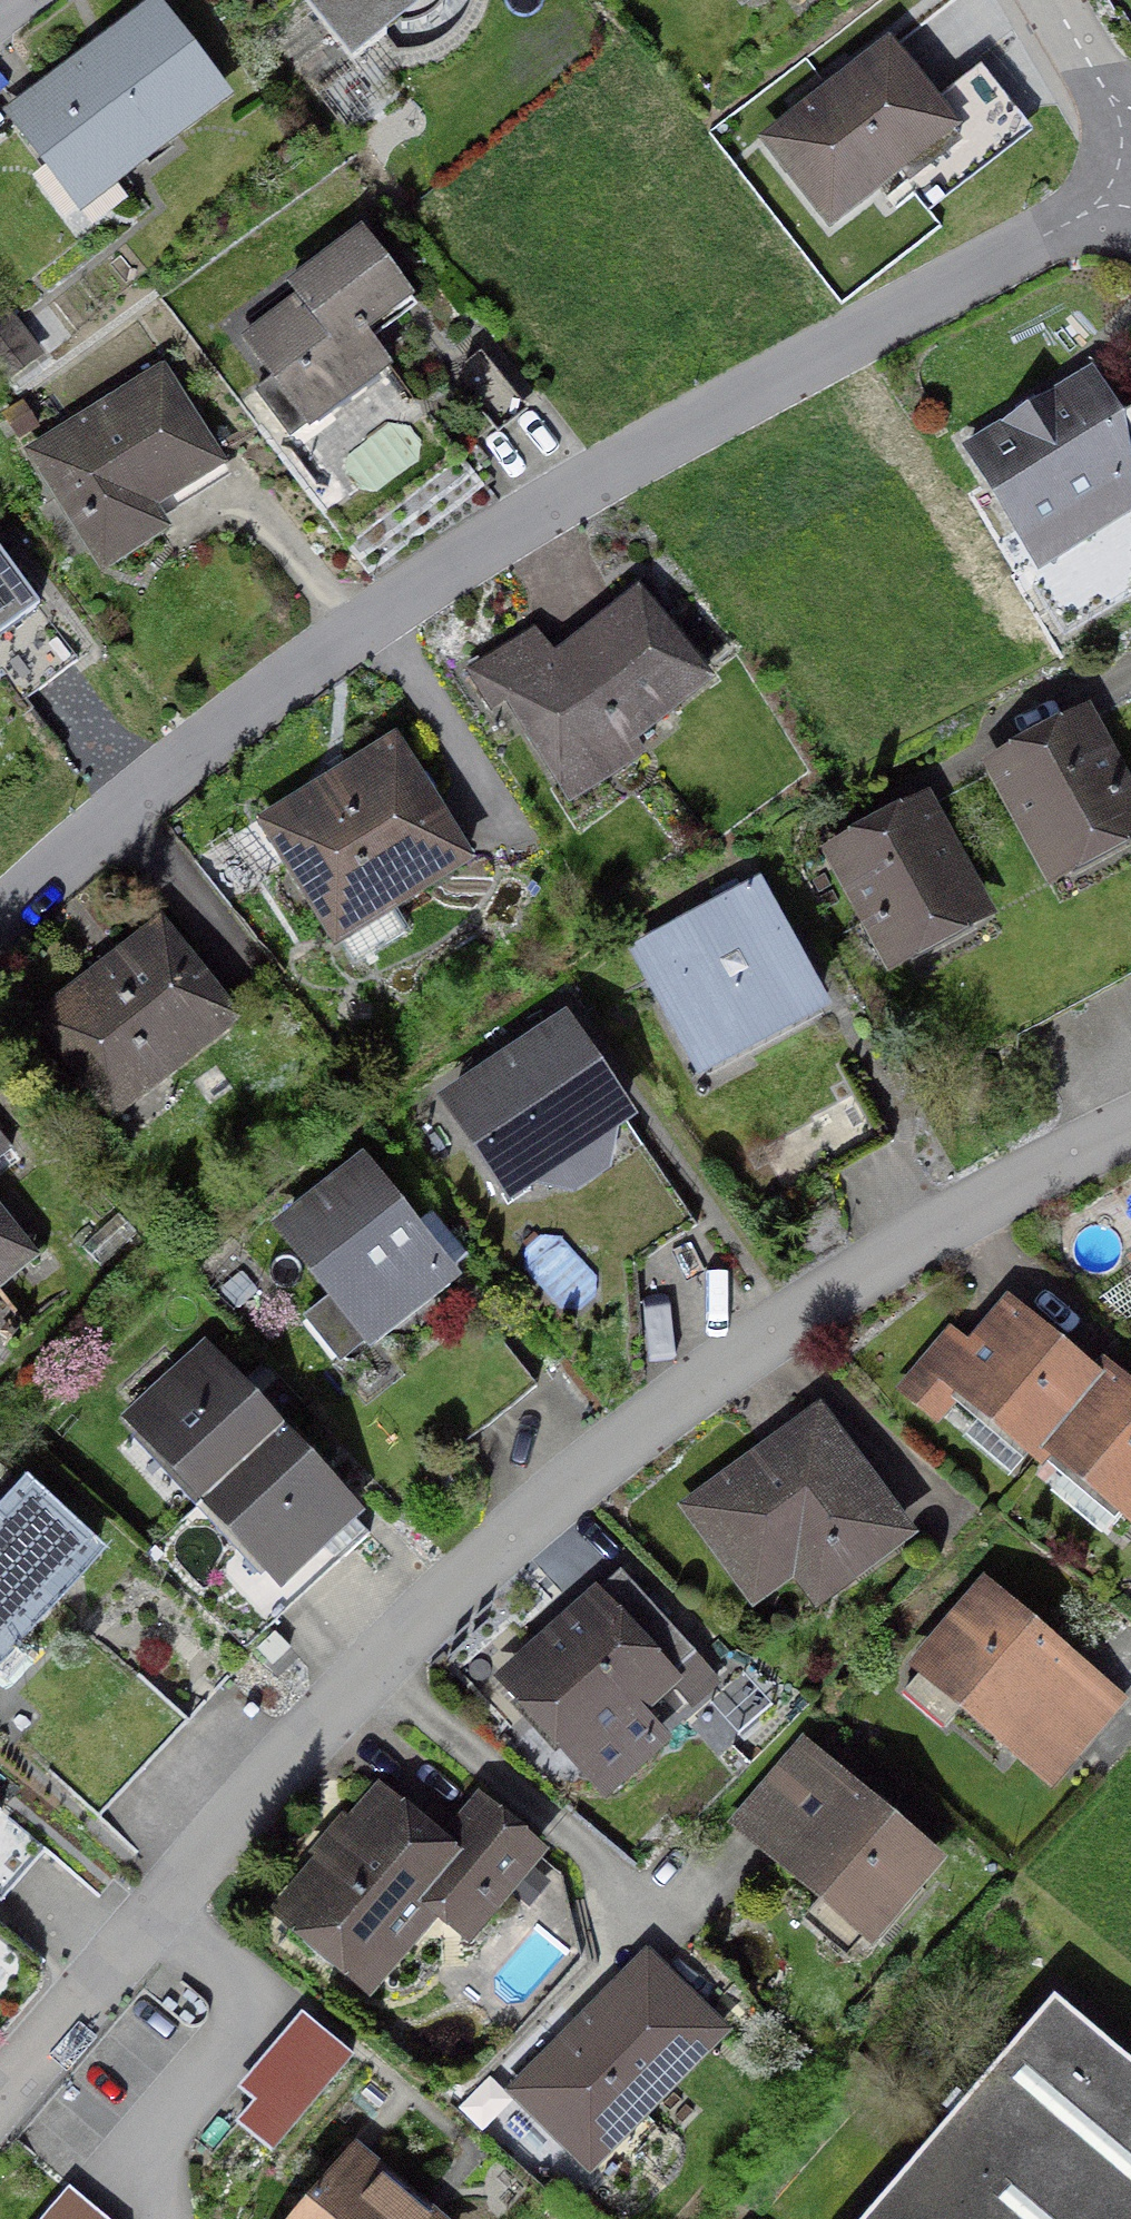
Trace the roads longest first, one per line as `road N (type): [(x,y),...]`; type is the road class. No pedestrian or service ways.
road 1 (residential): [(0,2096),(370,1673),(621,1444),(760,1343),(993,1201),(1130,1131)]
road 2 (residential): [(0,924),(212,739),(504,533),(1130,201)]
road 3 (residential): [(1125,145),(1045,0)]

